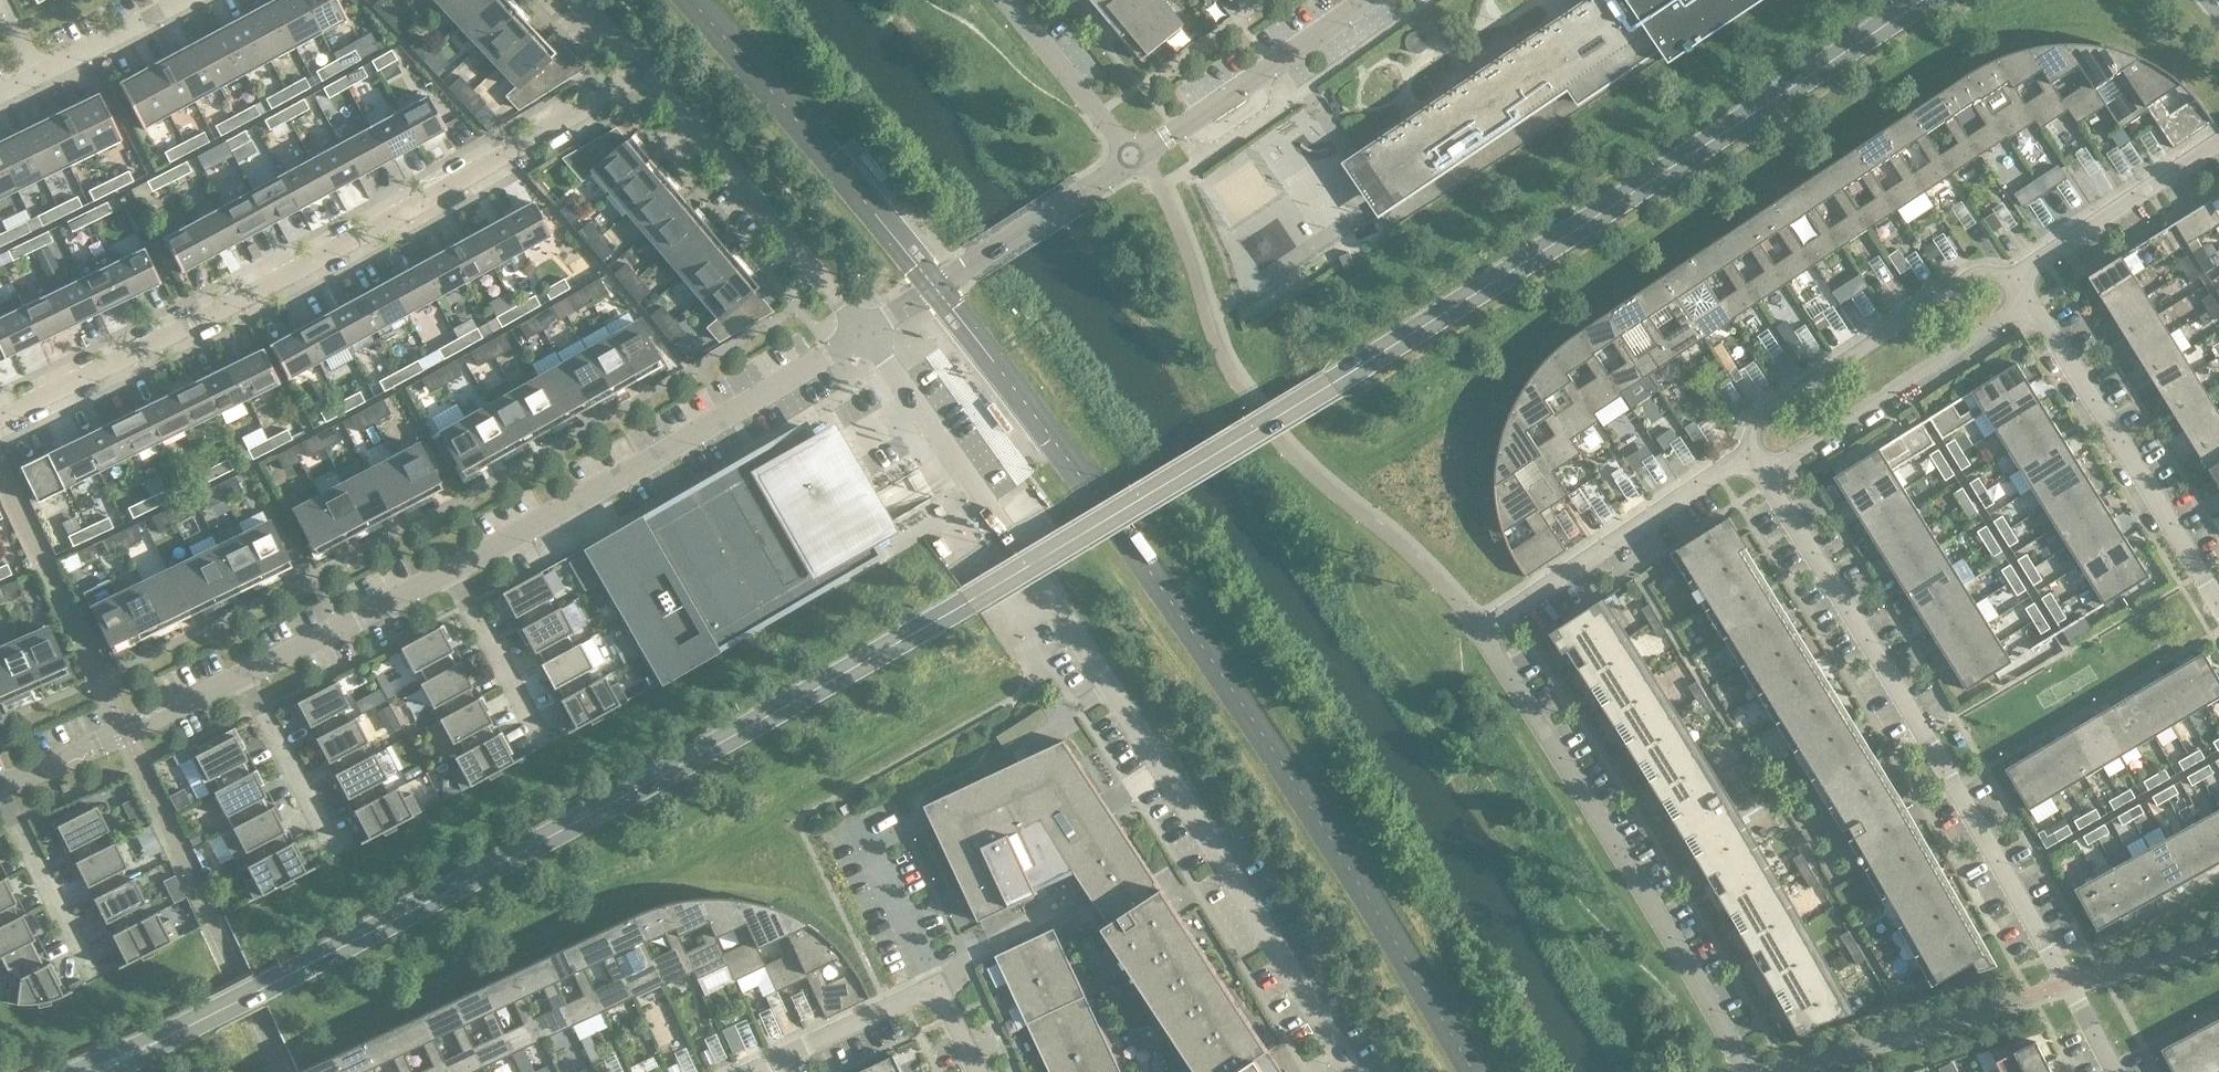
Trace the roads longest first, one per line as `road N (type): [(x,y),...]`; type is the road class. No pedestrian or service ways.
road 1 (secondary): [(142,1051),(932,624),(1332,380),(1926,0)]
road 2 (residential): [(866,332),(1012,535),(1352,1071)]
road 3 (residential): [(1748,1071),(1484,638),(1488,624),(1614,533),(1748,453)]
road 4 (residential): [(0,434),(245,308),(652,76)]
road 5 (residential): [(2113,1071),(1955,784),(1763,474)]
road 6 (residential): [(448,571),(866,332)]
road 7 (residential): [(2218,609),(2031,297)]
road 8 (residential): [(652,76),(866,332)]
road 9 (residential): [(2017,274),(1970,278),(1770,417),(1748,453)]
road 10 (residential): [(1763,474),(2031,297)]
road 11 (residential): [(866,332),(1131,161)]
road 12 (residential): [(1131,161),(1370,0)]
road 13 (residential): [(0,793),(243,682)]
road 14 (residential): [(2017,274),(2218,137)]
road 15 (residential): [(243,682),(448,571)]
road 16 (unclassified): [(1131,161),(1000,0)]
road 17 (residential): [(85,966),(0,795)]
road 18 (residential): [(766,1071),(936,991)]
road 19 (residential): [(535,732),(448,571)]
road 20 (residential): [(33,77),(192,0)]
road 21 (residential): [(326,837),(243,682)]

